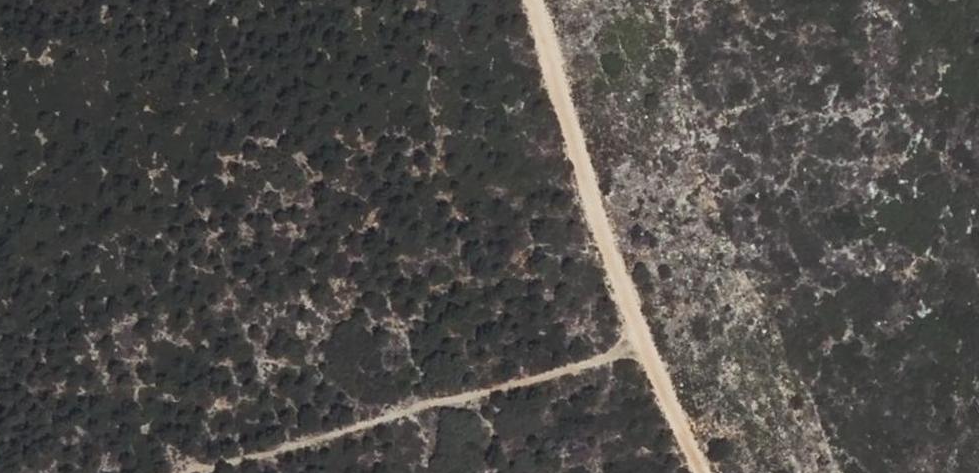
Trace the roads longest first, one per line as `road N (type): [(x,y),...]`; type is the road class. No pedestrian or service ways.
road 1 (track): [(535,0),(572,134),(700,472)]

